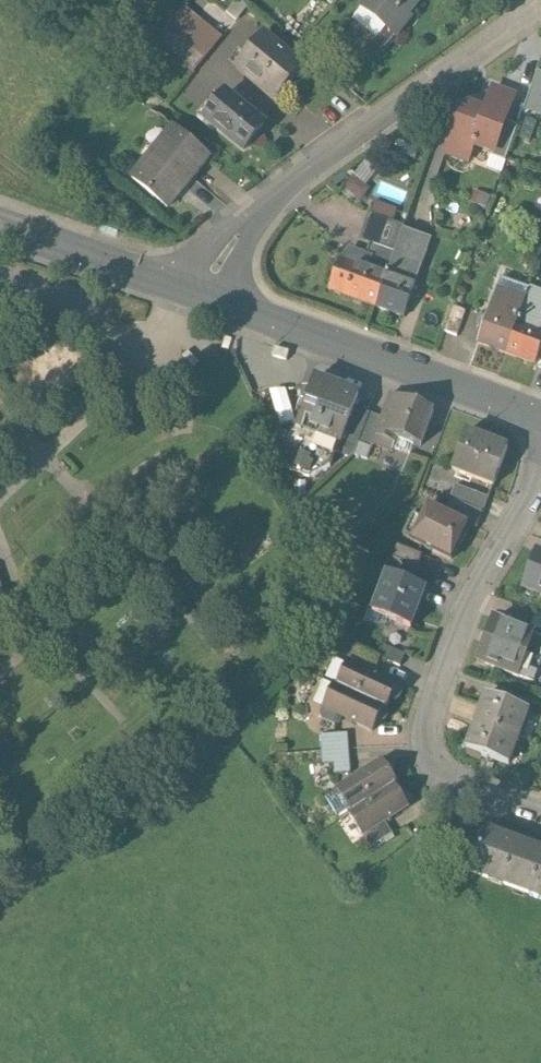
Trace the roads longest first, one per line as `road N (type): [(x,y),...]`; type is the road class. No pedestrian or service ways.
road 1 (residential): [(196,295),(321,159),(540,3)]
road 2 (residential): [(540,465),(441,679),(426,738),(427,760),(439,776),(540,813)]
road 3 (secondary): [(196,295),(540,417)]
road 4 (secondary): [(0,223),(196,295)]

